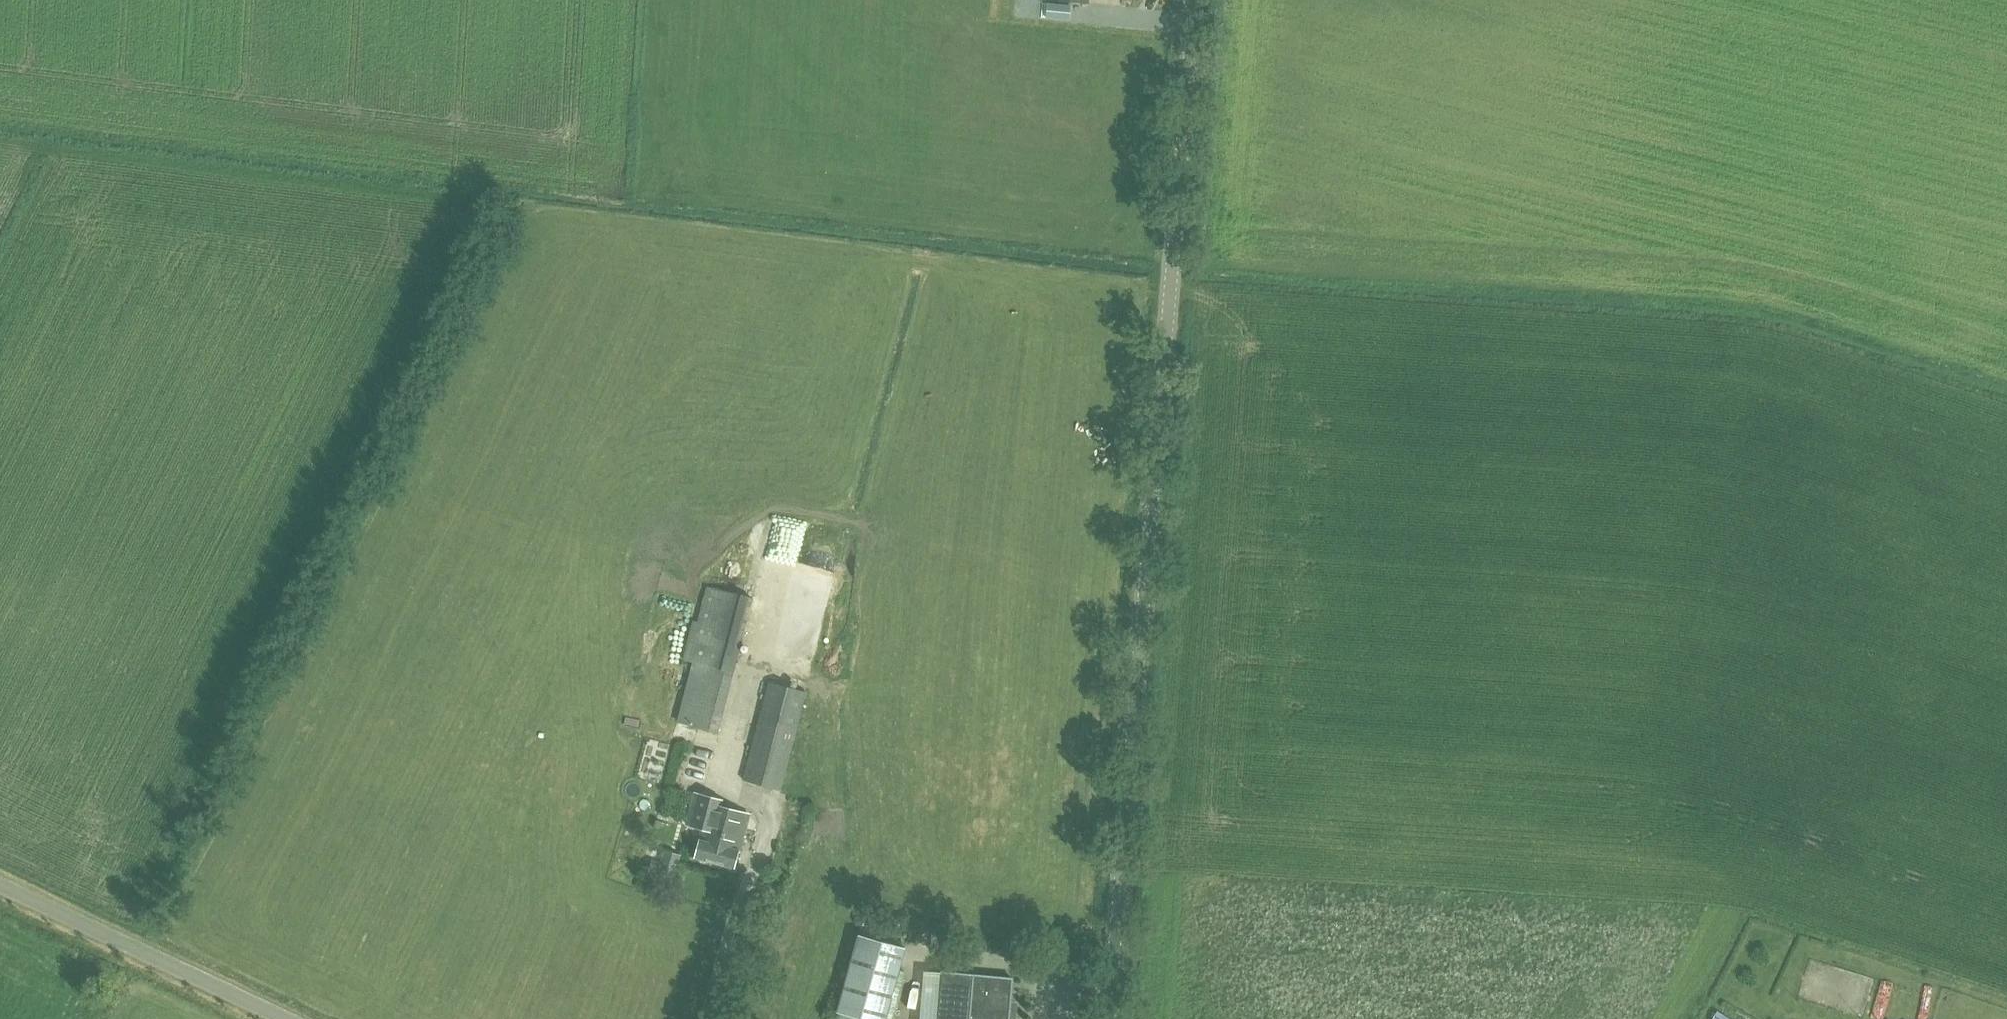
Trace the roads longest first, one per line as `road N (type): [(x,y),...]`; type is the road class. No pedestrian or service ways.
road 1 (tertiary): [(1109,1018),(1194,0)]
road 2 (unclassified): [(283,1018),(0,886)]

